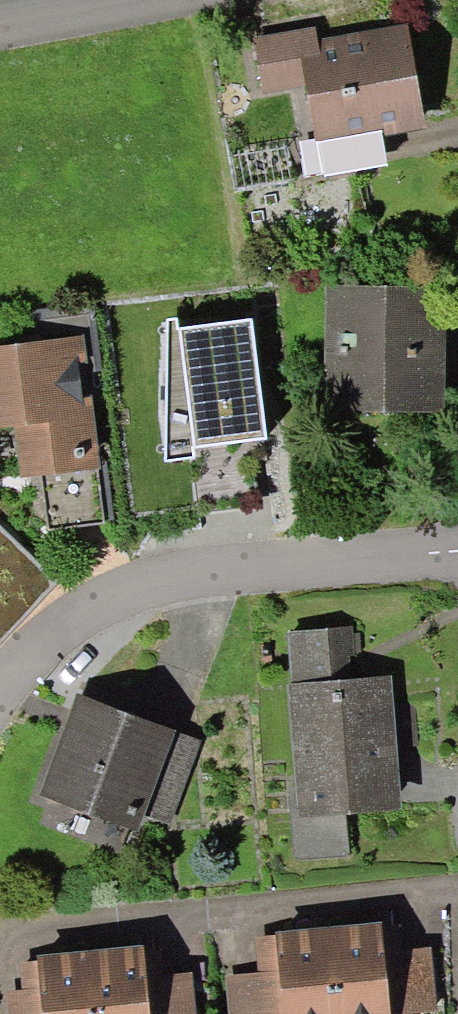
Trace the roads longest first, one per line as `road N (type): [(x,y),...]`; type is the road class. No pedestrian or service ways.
road 1 (residential): [(457,561),(318,566),(113,591)]
road 2 (residential): [(0,32),(184,0)]
road 3 (residential): [(0,682),(113,591)]

